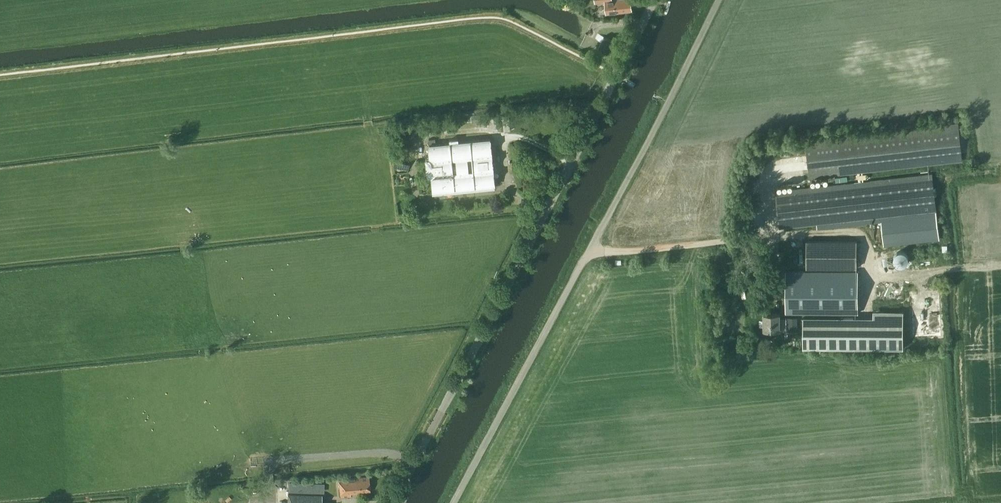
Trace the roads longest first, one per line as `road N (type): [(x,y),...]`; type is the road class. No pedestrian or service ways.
road 1 (unclassified): [(453,502),(718,0)]
road 2 (unclassified): [(433,425),(654,0)]
road 3 (track): [(413,464),(382,452),(281,460),(269,468),(278,497)]

